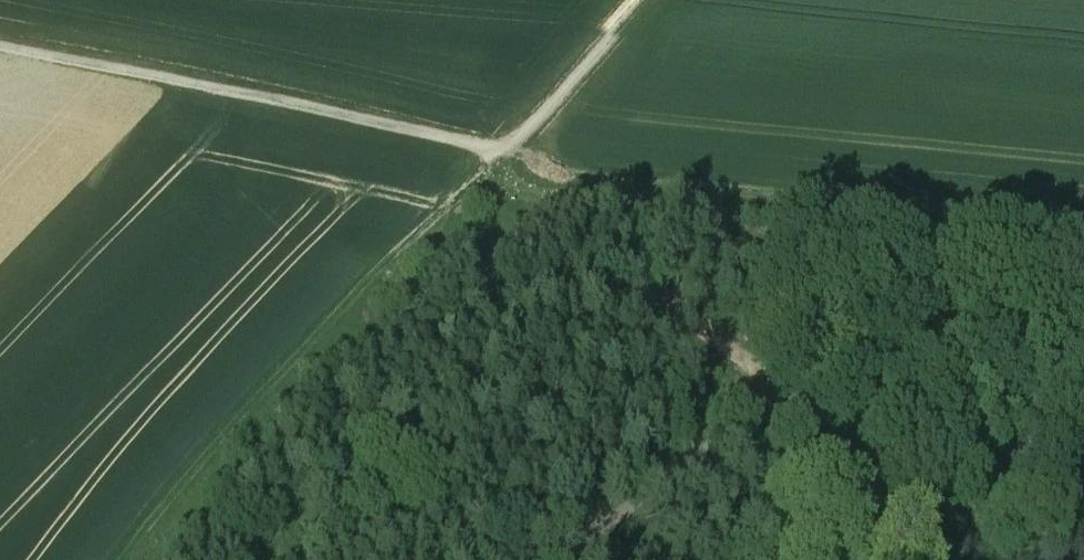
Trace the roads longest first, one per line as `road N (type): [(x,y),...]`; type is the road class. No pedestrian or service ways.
road 1 (track): [(1083,371),(907,331),(858,344),(744,422),(649,513),(572,551),(514,559)]
road 2 (track): [(490,152),(520,177),(1083,235)]
road 3 (track): [(156,559),(395,253),(490,152)]
road 4 (track): [(0,47),(464,137),(491,151)]
road 5 (track): [(491,151),(529,126),(640,0)]

